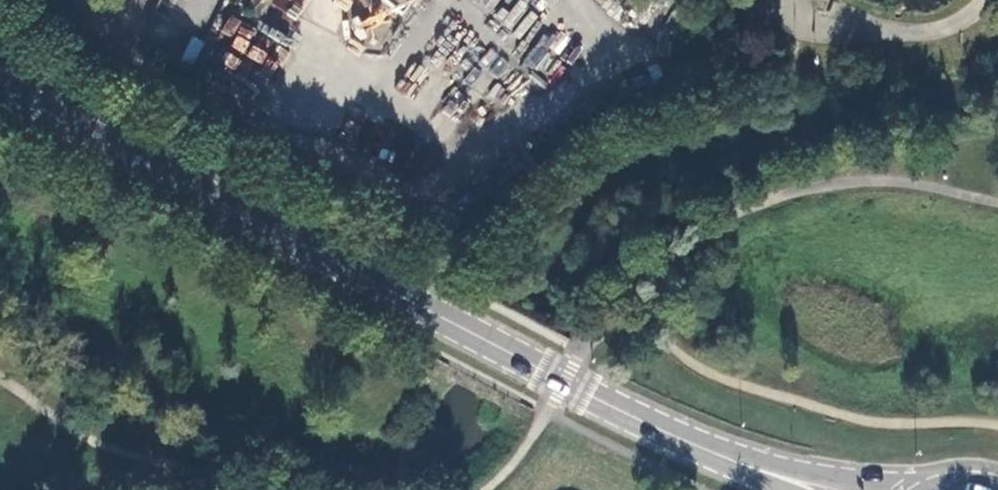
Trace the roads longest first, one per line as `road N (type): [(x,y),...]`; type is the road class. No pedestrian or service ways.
road 1 (primary): [(0,90),(727,456)]
road 2 (primary): [(923,485),(870,483),(727,456)]

